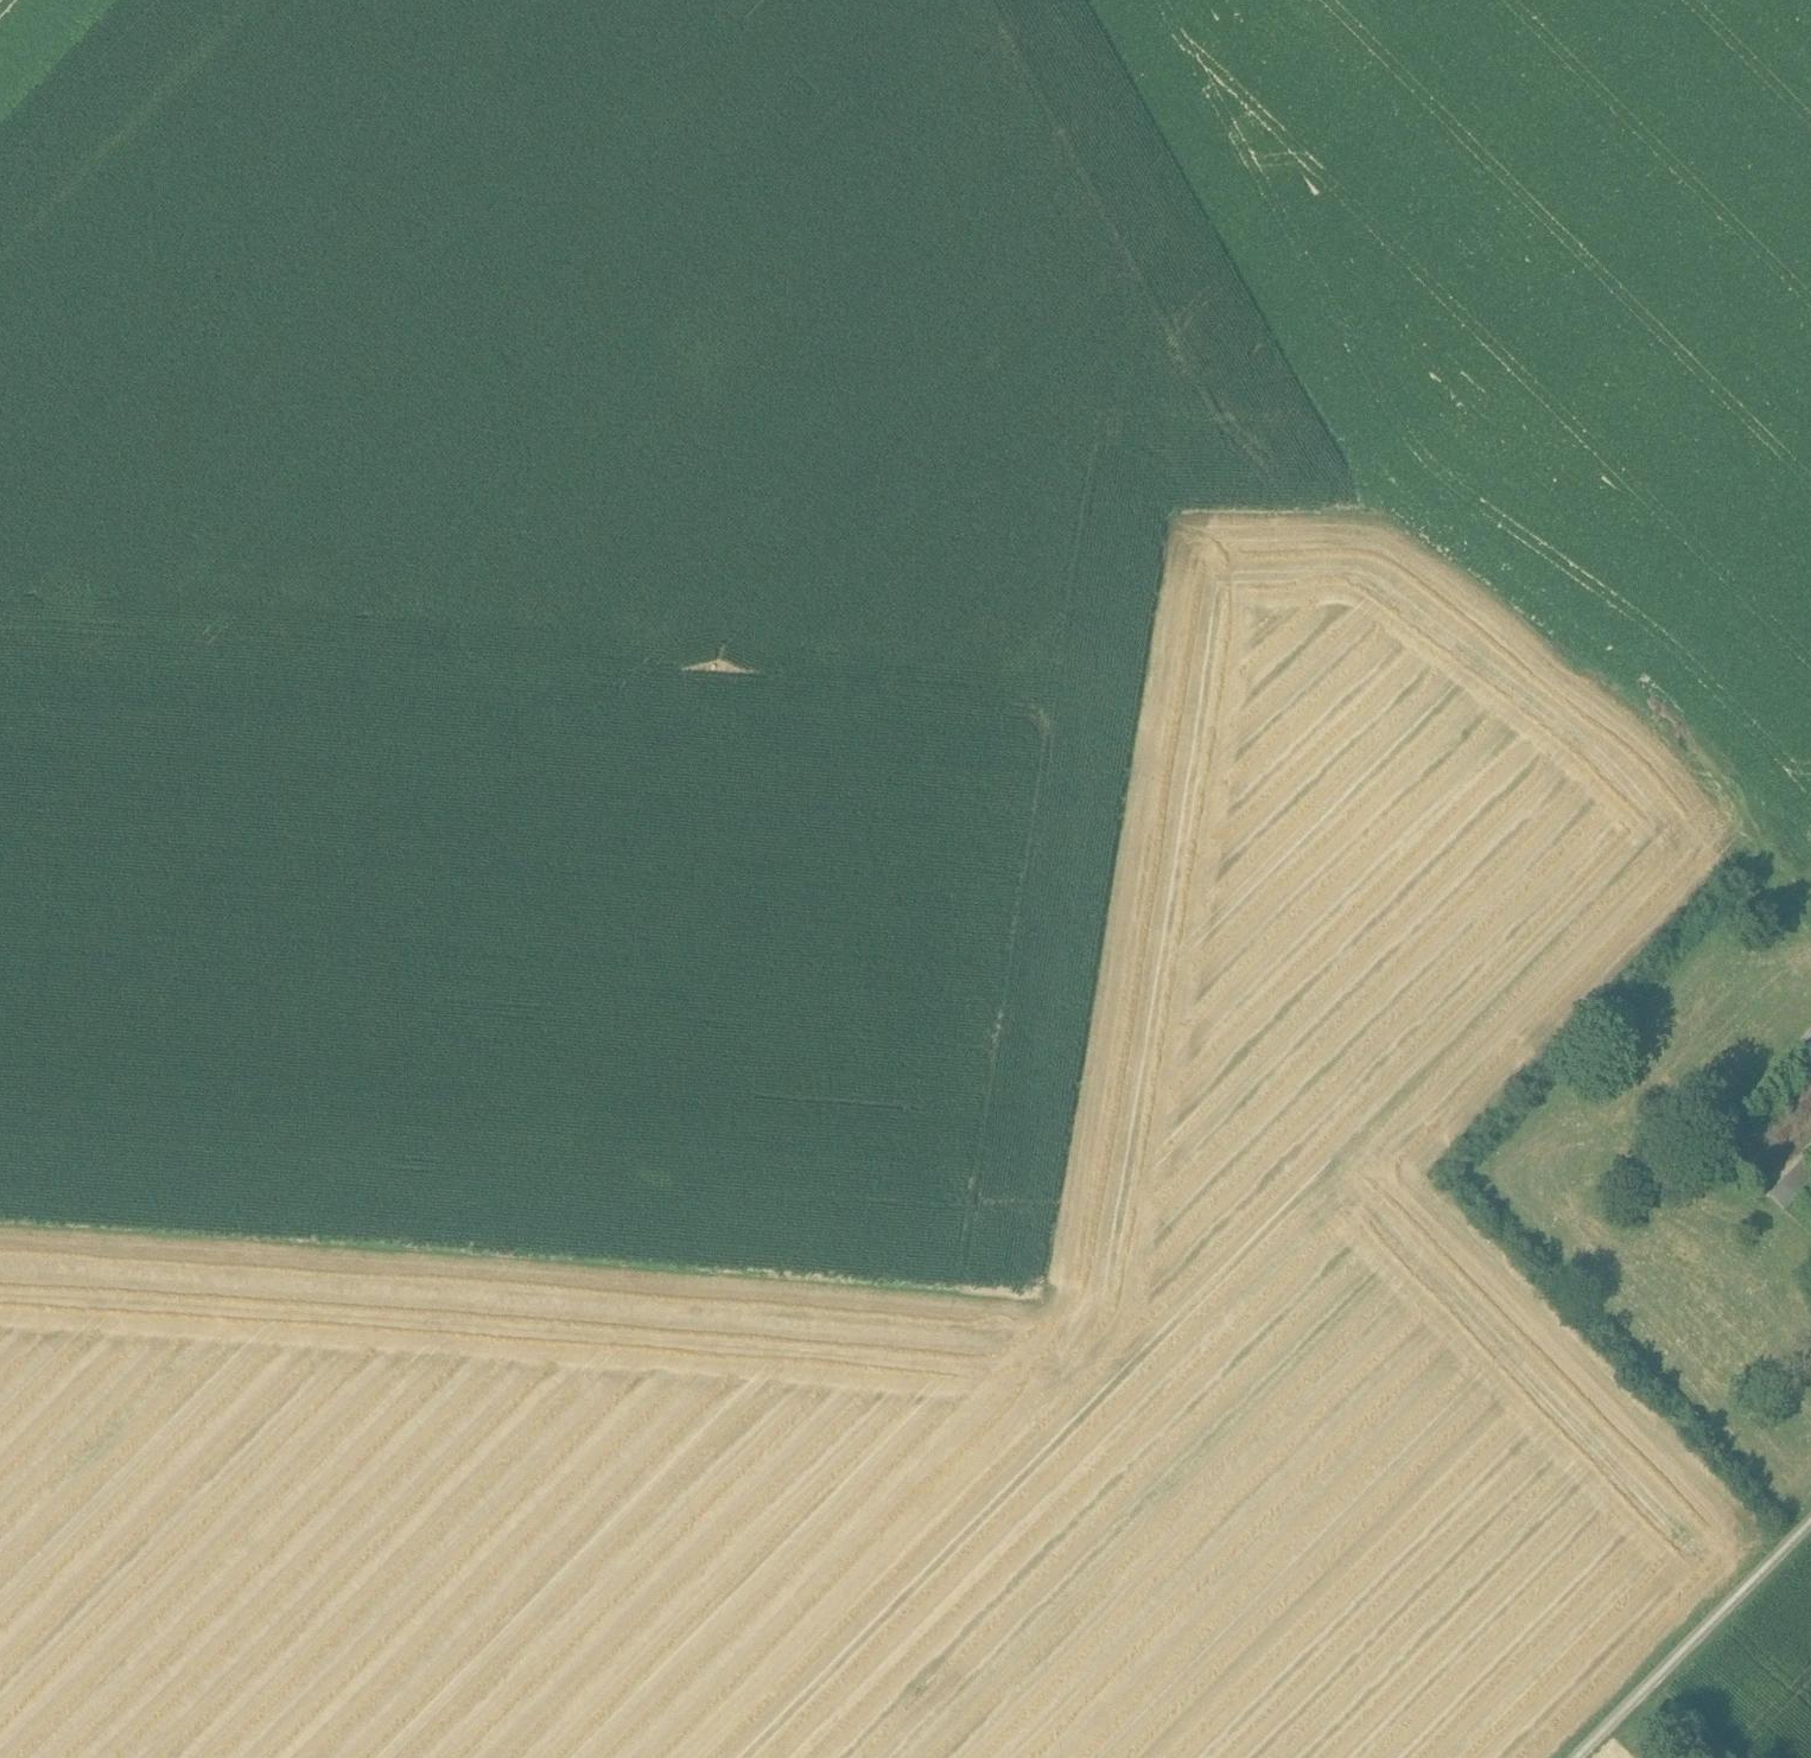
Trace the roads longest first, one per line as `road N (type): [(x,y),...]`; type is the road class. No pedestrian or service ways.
road 1 (unclassified): [(1575,1757),(1810,1521)]

